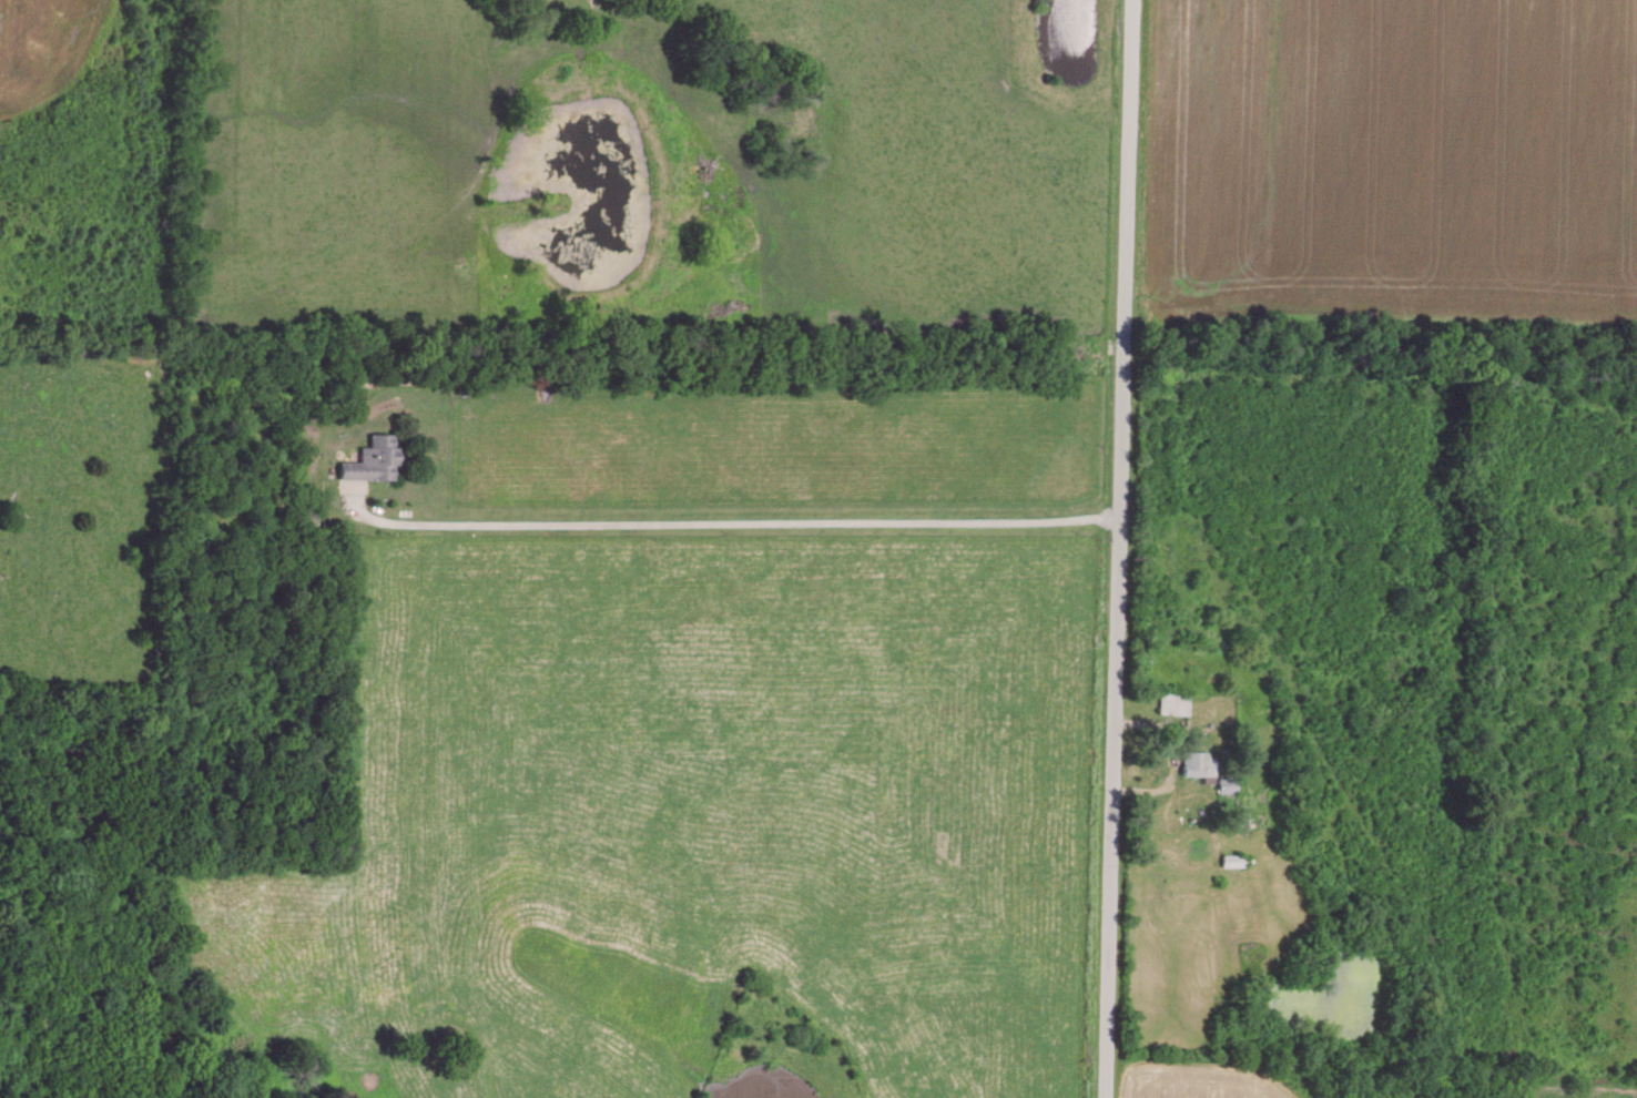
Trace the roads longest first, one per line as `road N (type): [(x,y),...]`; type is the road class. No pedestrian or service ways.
road 1 (residential): [(1097,1097),(1129,0)]

